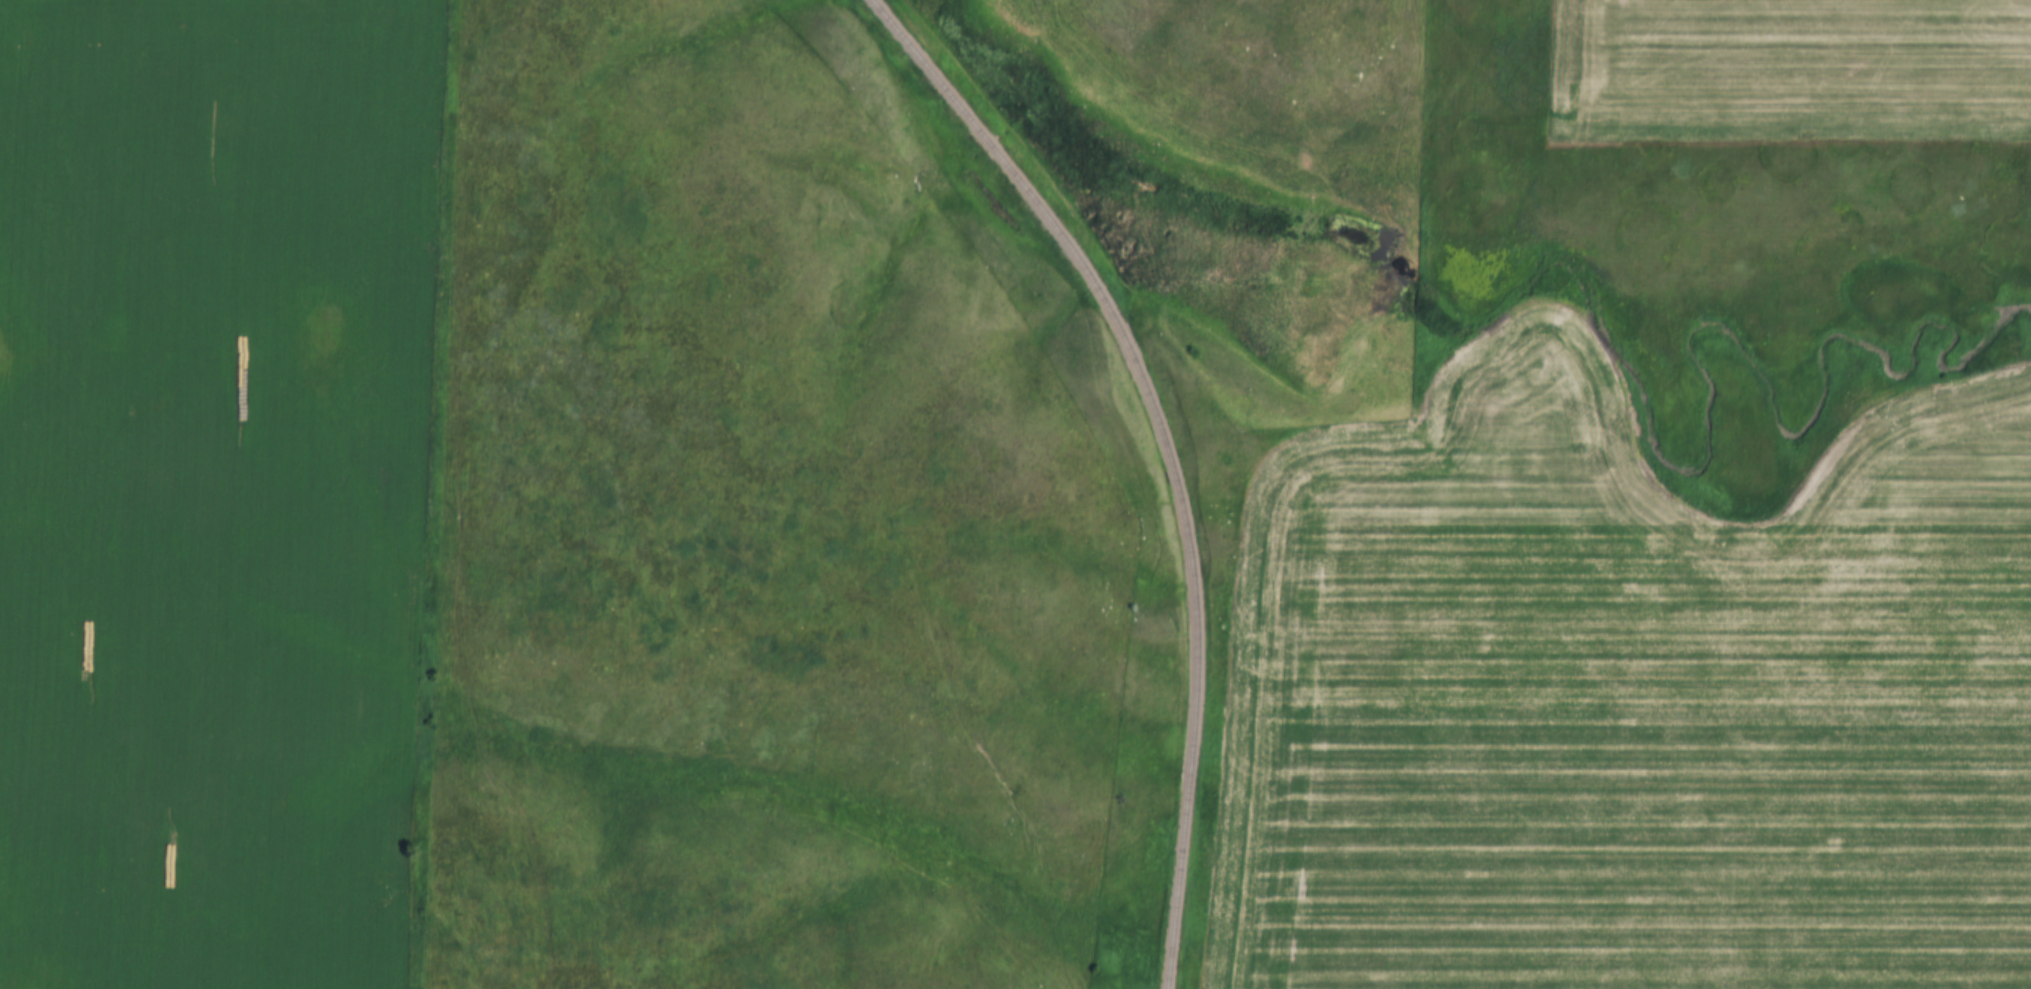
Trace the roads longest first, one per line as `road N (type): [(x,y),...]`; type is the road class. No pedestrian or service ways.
road 1 (track): [(411,988),(449,0)]

